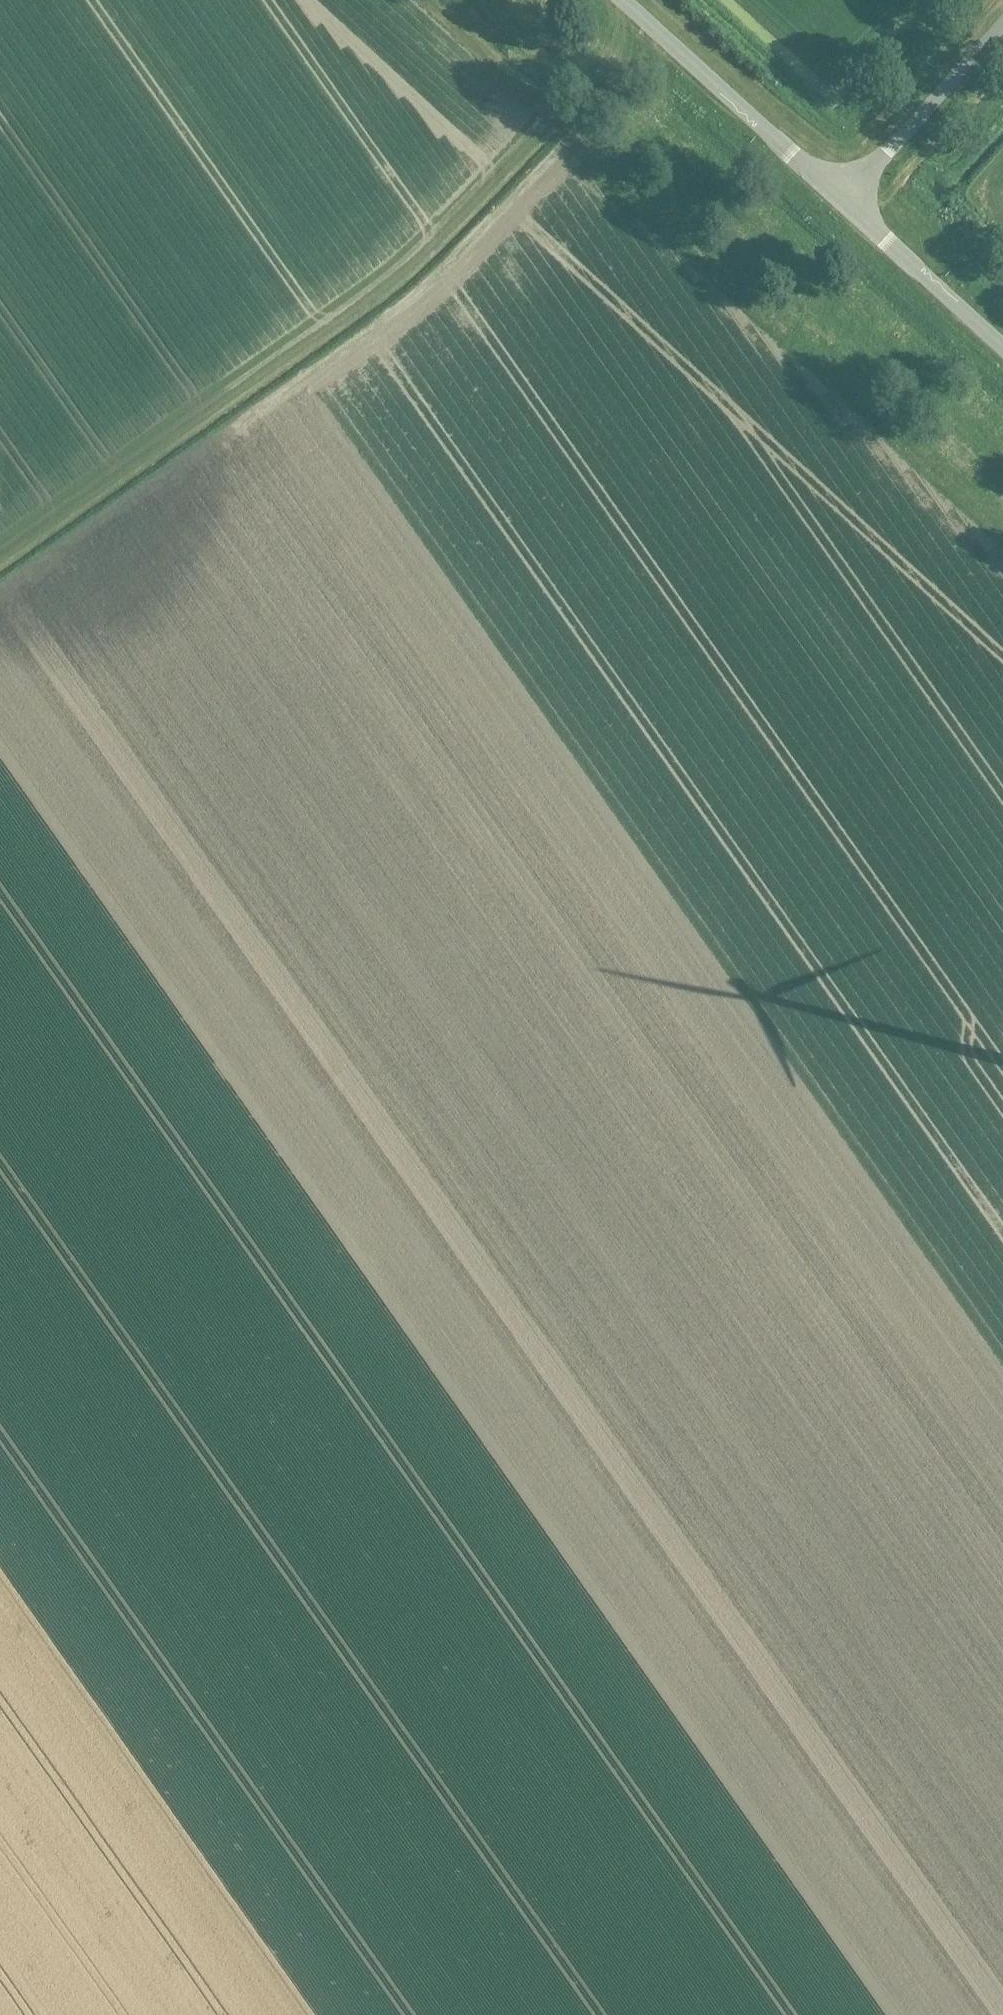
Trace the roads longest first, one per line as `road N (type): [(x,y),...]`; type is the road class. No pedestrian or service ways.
road 1 (unclassified): [(842,200),(619,0)]
road 2 (residential): [(842,200),(1002,24)]
road 3 (unclassified): [(1002,354),(842,200)]

